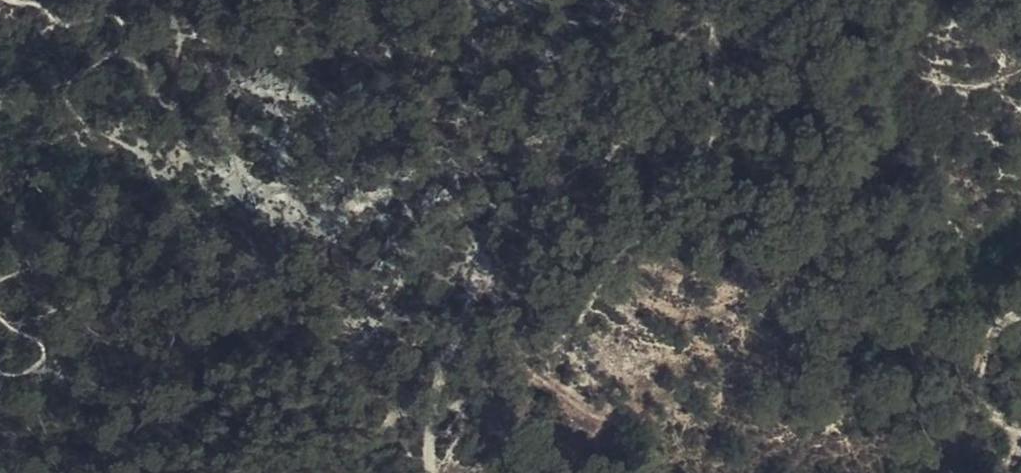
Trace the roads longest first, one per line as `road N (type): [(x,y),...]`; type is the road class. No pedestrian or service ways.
road 1 (track): [(969,472),(954,350),(1020,314)]

